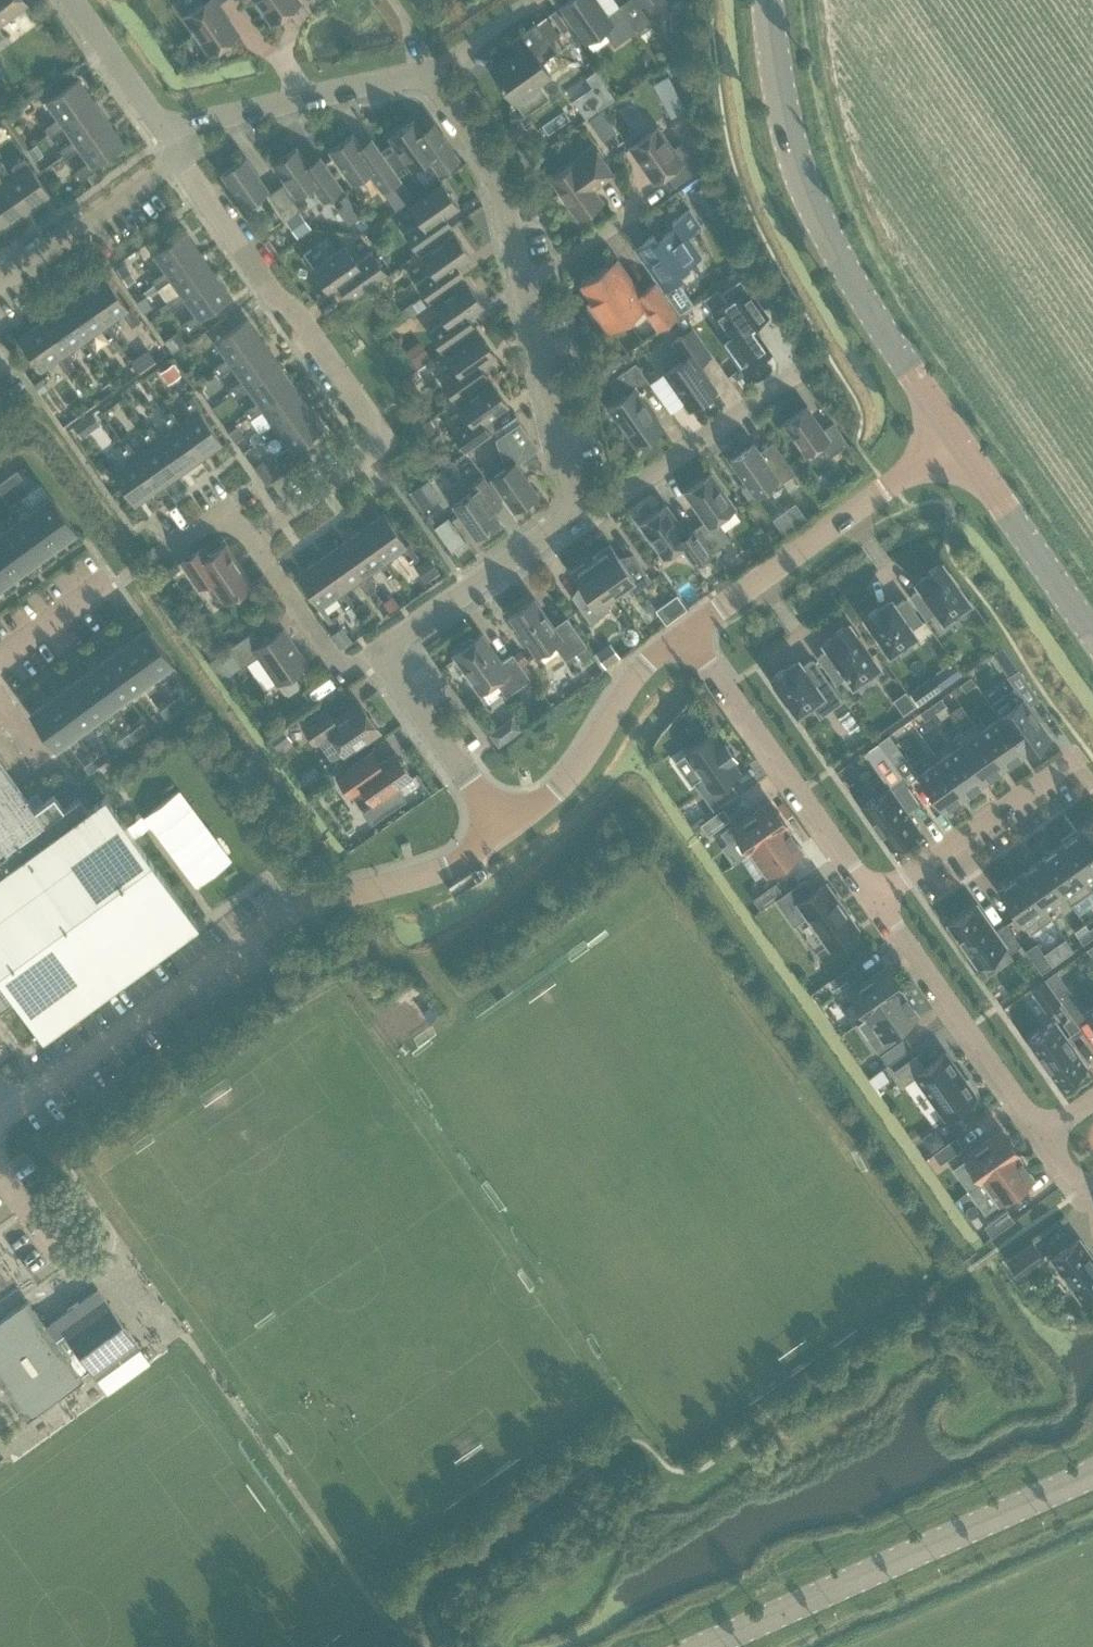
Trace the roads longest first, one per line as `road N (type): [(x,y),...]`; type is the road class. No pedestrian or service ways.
road 1 (residential): [(0,1116),(295,908),(441,872),(505,829)]
road 2 (residential): [(250,539),(386,445),(183,157)]
road 3 (tertiary): [(954,440),(839,260),(805,191),(785,129),(770,0)]
road 4 (tertiary): [(703,1646),(1092,1469)]
road 5 (residential): [(692,630),(954,440)]
road 6 (residential): [(692,630),(873,898)]
road 7 (residential): [(576,519),(824,353)]
road 8 (residential): [(873,898),(1046,1138)]
road 9 (residential): [(505,829),(557,792),(637,672),(692,630)]
road 10 (residential): [(163,123),(431,72)]
road 11 (residential): [(873,898),(1076,760)]
road 12 (residential): [(523,280),(576,519)]
road 13 (tertiary): [(1092,640),(954,440)]
road 14 (residential): [(378,656),(576,519)]
road 15 (residential): [(431,72),(499,181),(523,280)]
road 16 (residential): [(0,281),(183,157)]
road 17 (residential): [(505,829),(378,656)]
road 18 (residential): [(378,656),(348,678),(250,539)]
road 19 (residential): [(163,123),(77,0)]
road 20 (residential): [(106,586),(0,661)]
road 21 (residential): [(629,214),(550,271),(523,280)]
road 22 (residential): [(431,72),(529,0)]

